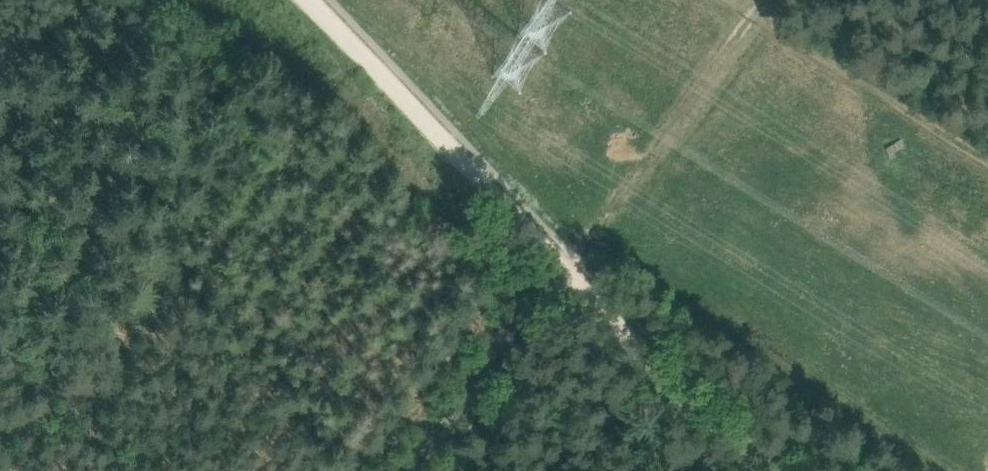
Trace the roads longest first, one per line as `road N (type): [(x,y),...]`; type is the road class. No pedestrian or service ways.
road 1 (track): [(316,0),(757,470)]
road 2 (track): [(570,254),(761,0)]
road 3 (track): [(406,470),(570,254)]

